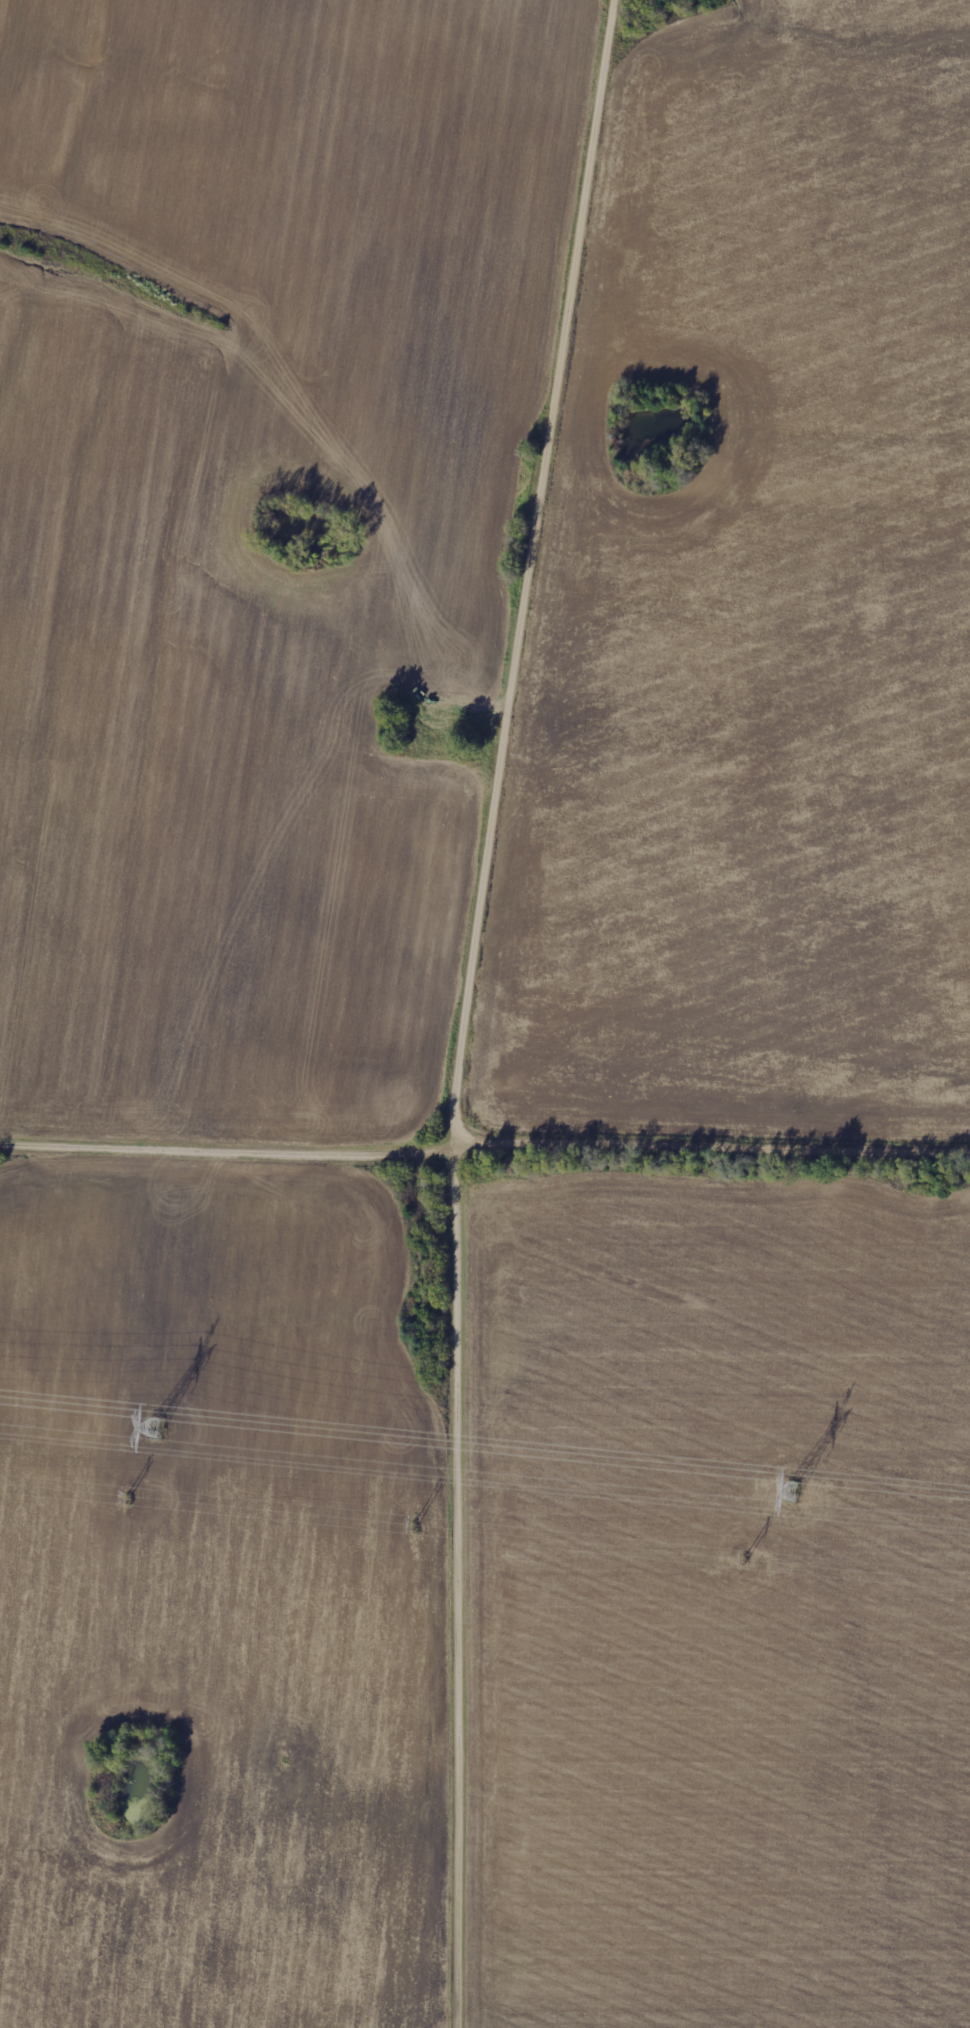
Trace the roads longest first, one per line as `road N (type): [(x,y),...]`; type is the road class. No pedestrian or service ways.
road 1 (residential): [(461,1148),(469,1026),(618,0)]
road 2 (residential): [(0,1154),(396,1159),(510,1141),(597,1140),(969,1151)]
road 3 (residential): [(465,2027),(461,1148)]

